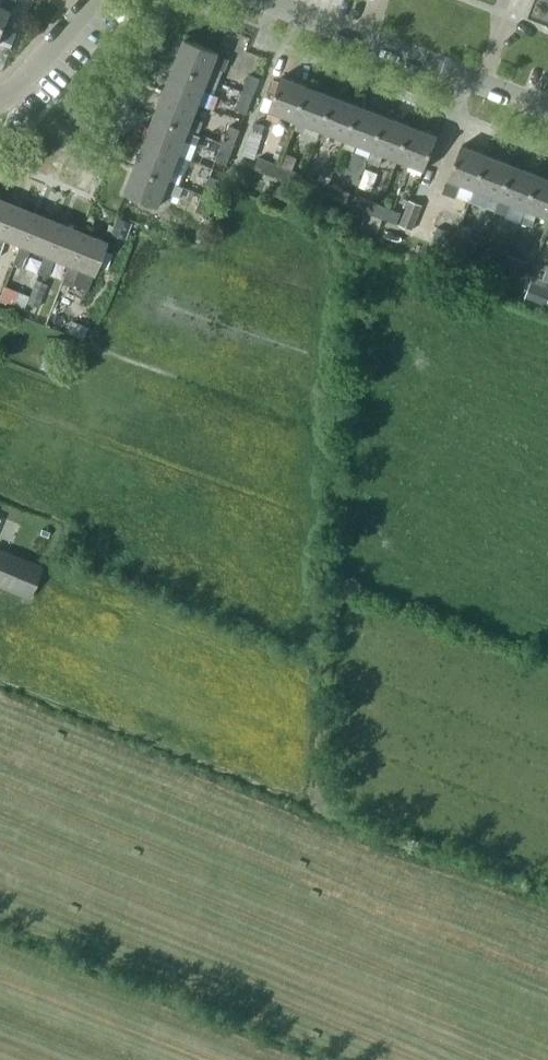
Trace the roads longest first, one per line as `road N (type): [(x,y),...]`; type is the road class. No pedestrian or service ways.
road 1 (residential): [(547,109),(266,0)]
road 2 (residential): [(0,101),(93,0)]

